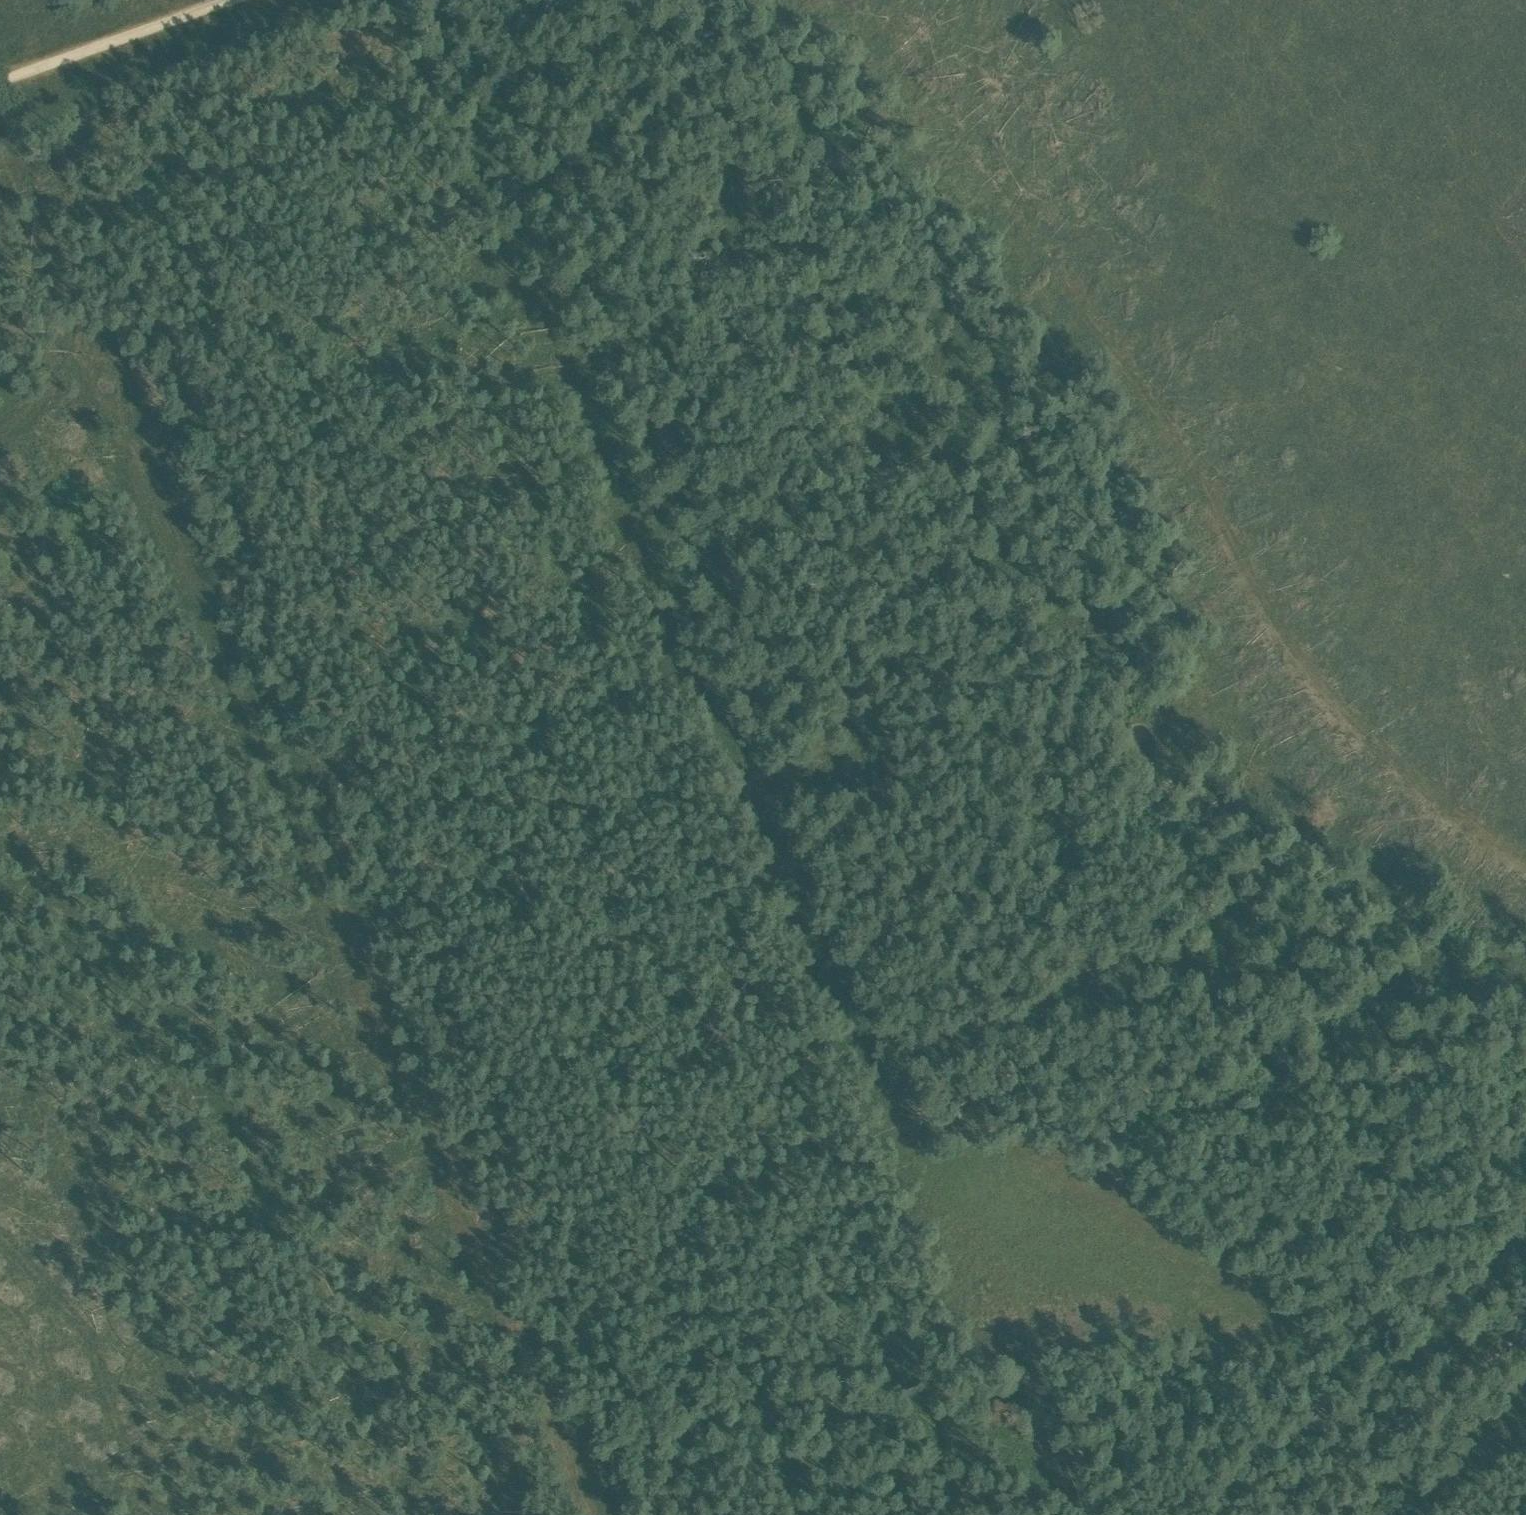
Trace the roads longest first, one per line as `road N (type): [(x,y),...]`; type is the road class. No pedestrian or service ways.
road 1 (track): [(1270,1514),(1525,1332)]
road 2 (track): [(225,0),(0,82)]

